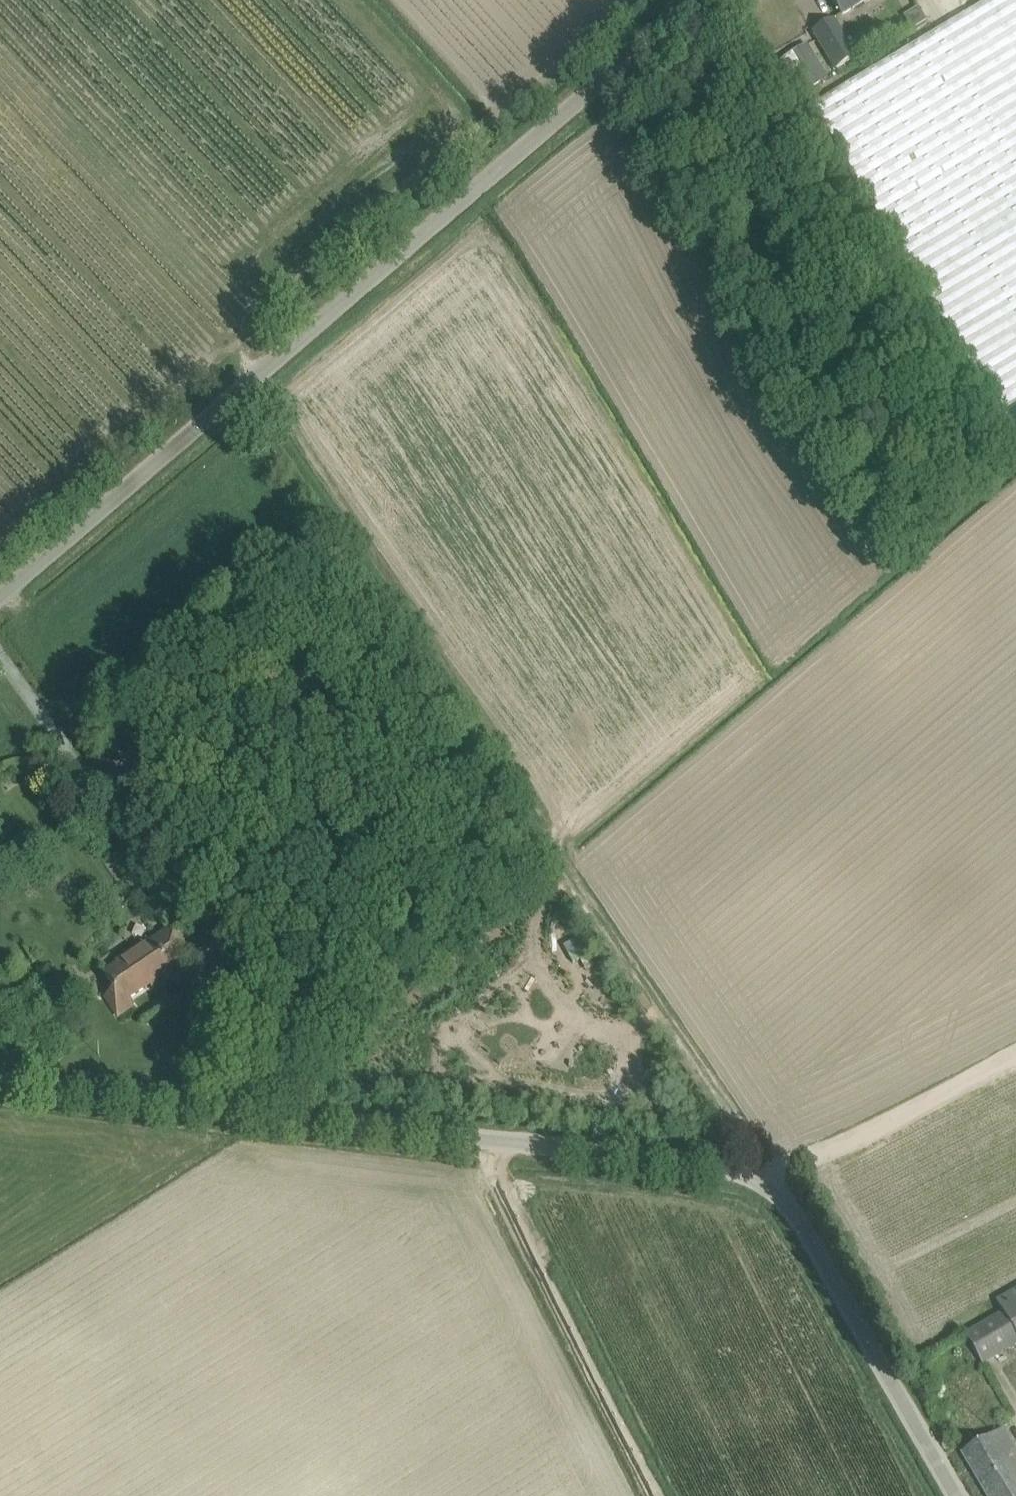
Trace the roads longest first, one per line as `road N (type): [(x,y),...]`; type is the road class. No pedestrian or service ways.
road 1 (track): [(242,388),(767,1167),(769,1183)]
road 2 (unclassified): [(0,597),(693,0)]
road 3 (unclassified): [(769,1183),(731,1169),(0,1080)]
road 4 (track): [(655,1495),(498,1172),(500,1140)]
road 5 (unclassified): [(956,1495),(795,1213),(769,1183)]
road 6 (unclassified): [(769,1183),(1015,1054)]

